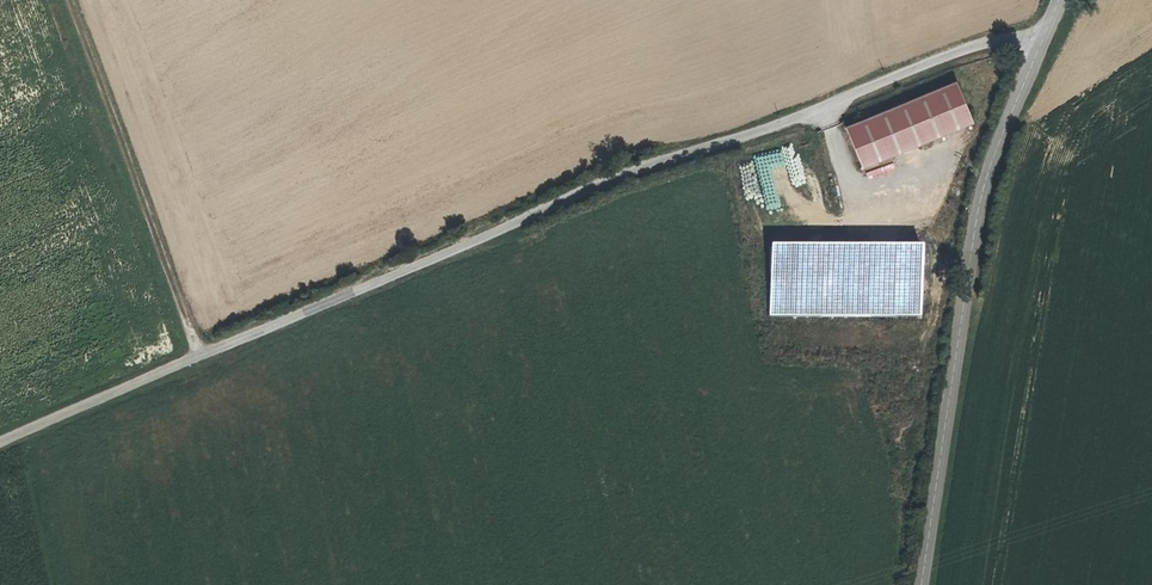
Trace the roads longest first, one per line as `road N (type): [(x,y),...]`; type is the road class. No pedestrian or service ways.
road 1 (unclassified): [(0,441),(628,170),(824,110),(970,46),(1040,36)]
road 2 (unclassified): [(918,584),(980,184),(1040,36)]
road 3 (track): [(69,0),(200,354)]

